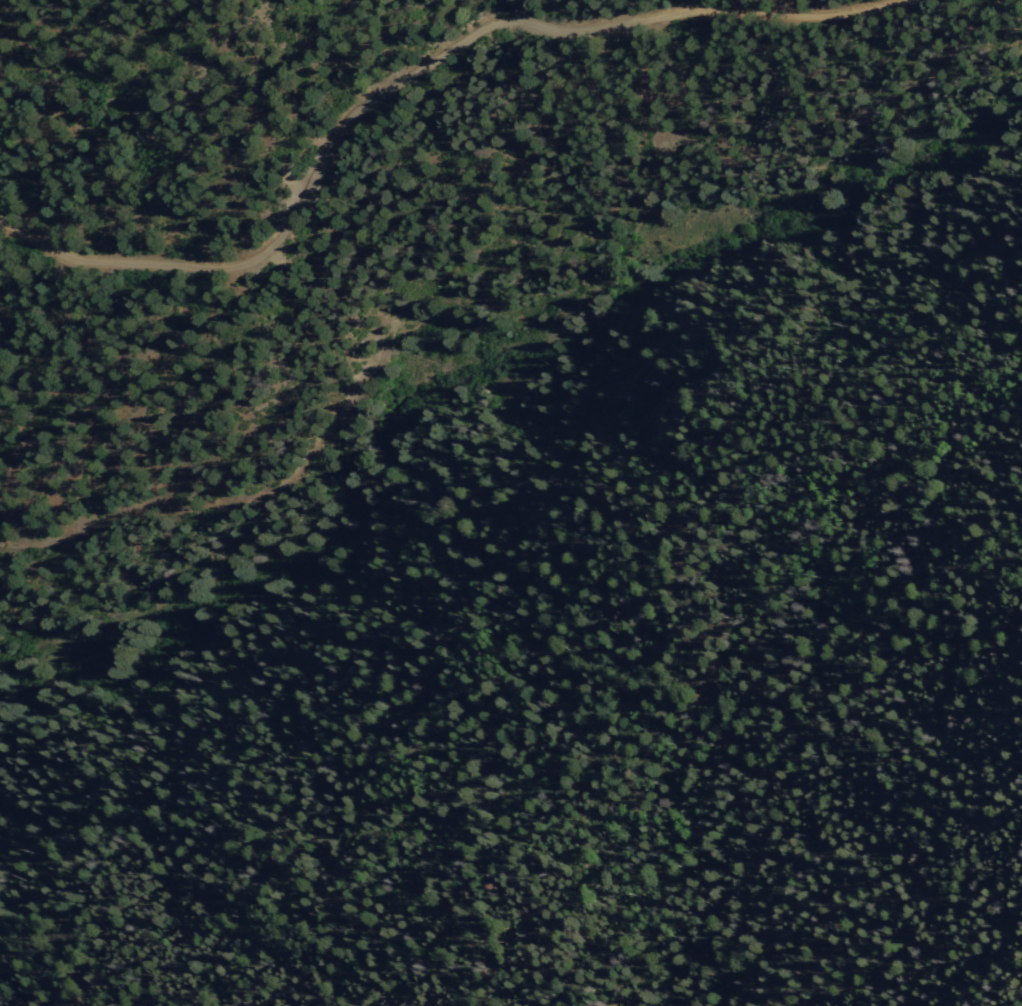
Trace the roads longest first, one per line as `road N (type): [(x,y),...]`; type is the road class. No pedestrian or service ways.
road 1 (track): [(0,182),(136,198),(278,134),(378,29),(490,0)]

